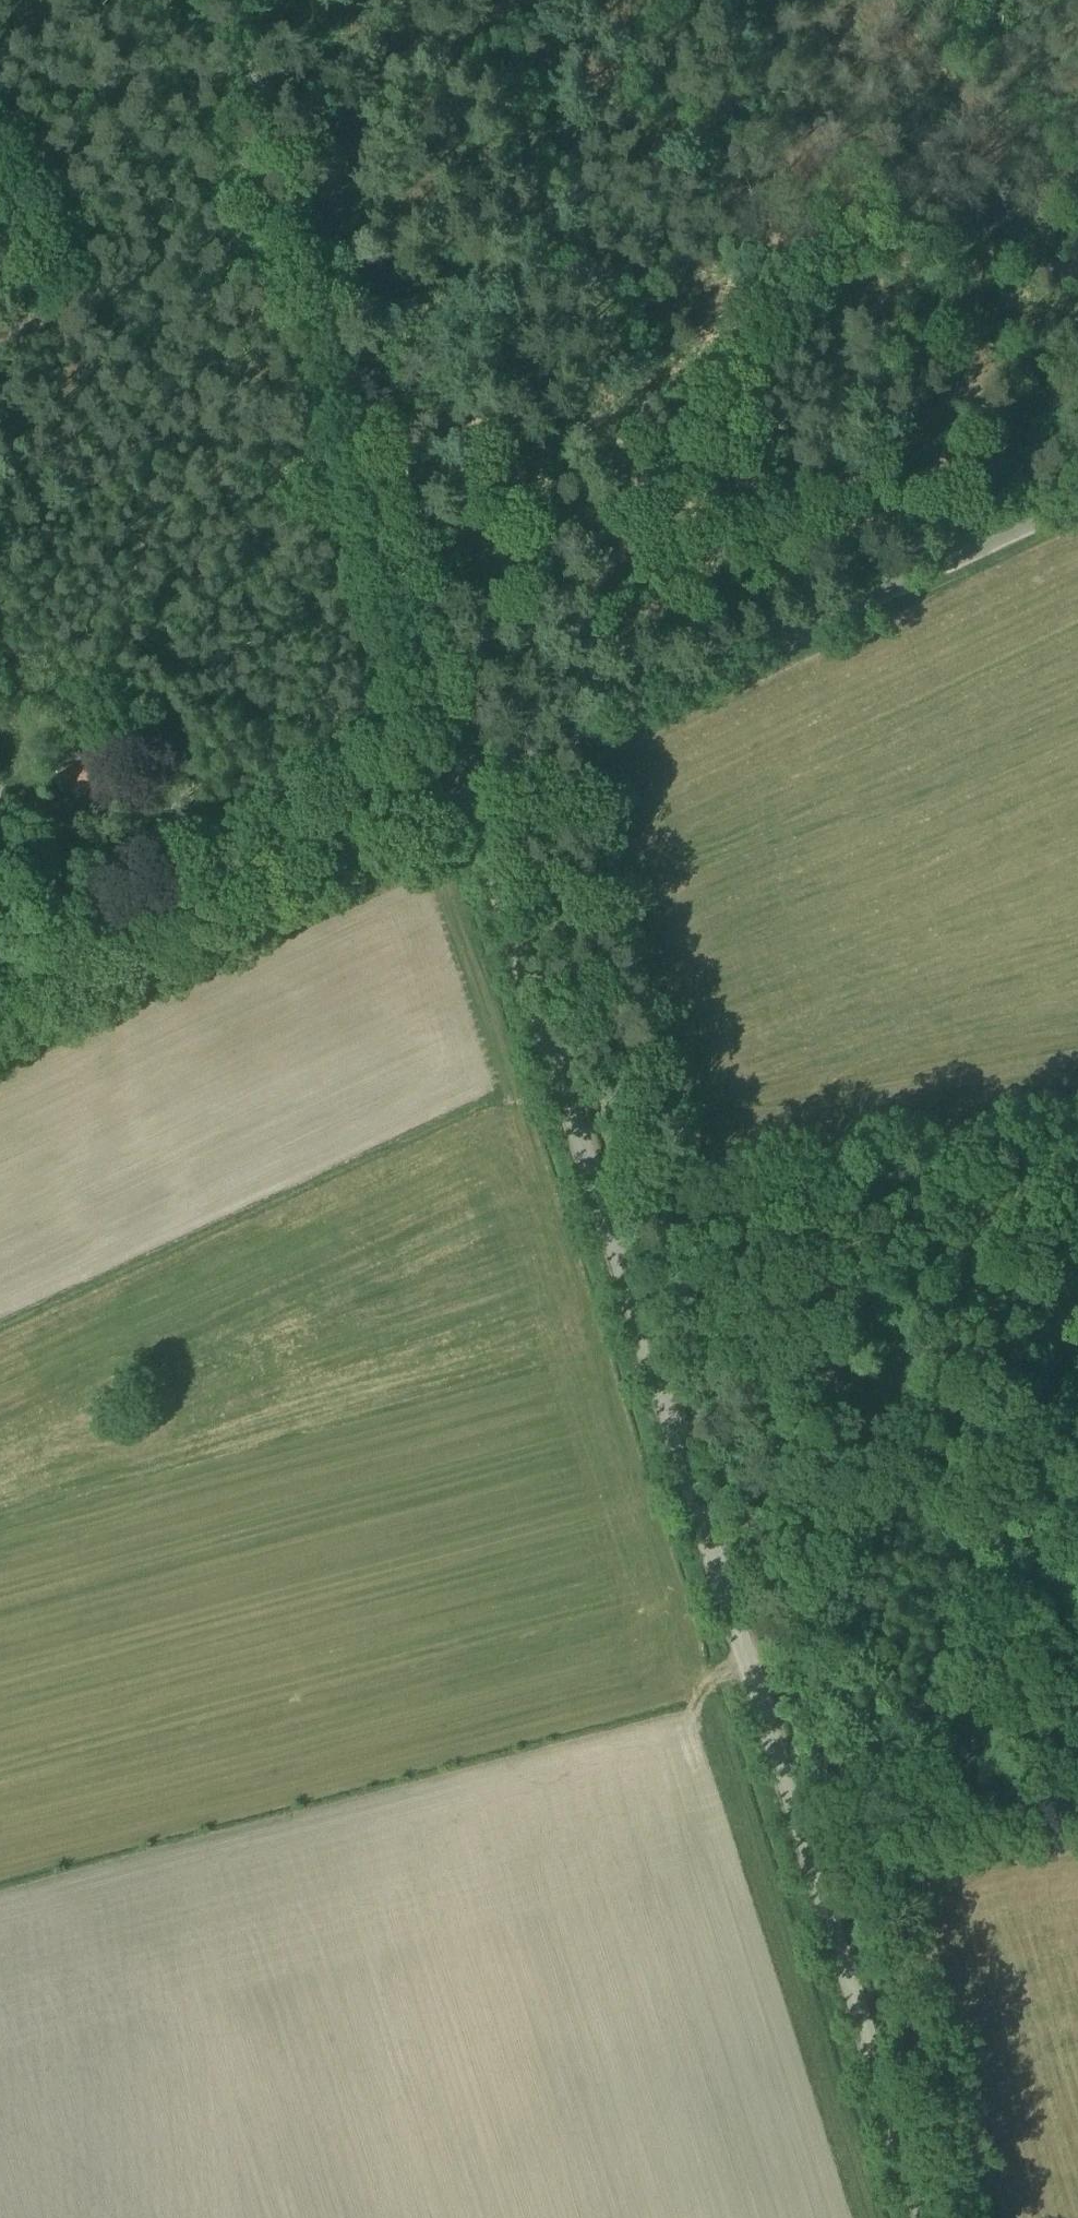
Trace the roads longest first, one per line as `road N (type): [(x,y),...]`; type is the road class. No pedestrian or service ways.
road 1 (unclassified): [(922,2217),(466,786)]
road 2 (unclassified): [(466,786),(462,742),(229,0)]
road 3 (unclassified): [(466,786),(1077,502)]
road 4 (unclassified): [(0,1008),(466,786)]

